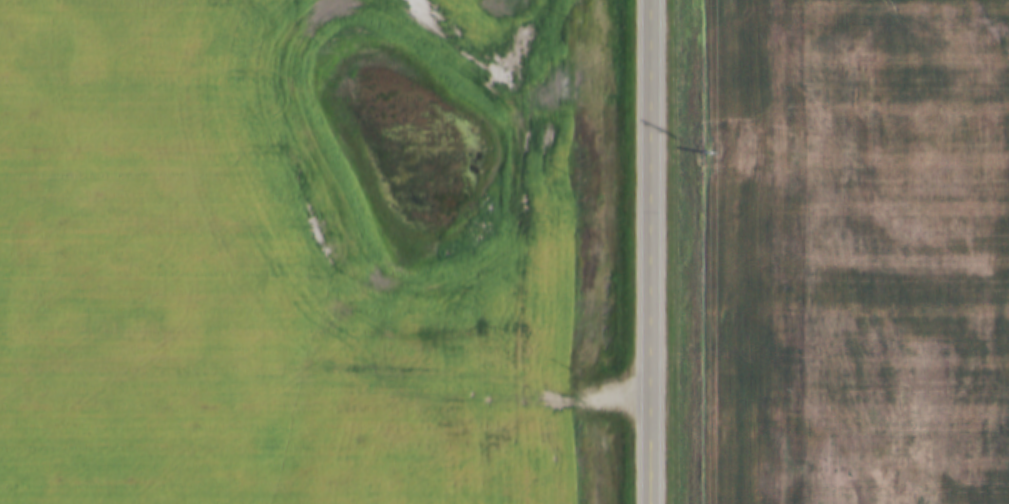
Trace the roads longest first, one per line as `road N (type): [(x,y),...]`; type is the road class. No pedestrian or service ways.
road 1 (tertiary): [(648,503),(649,0)]

